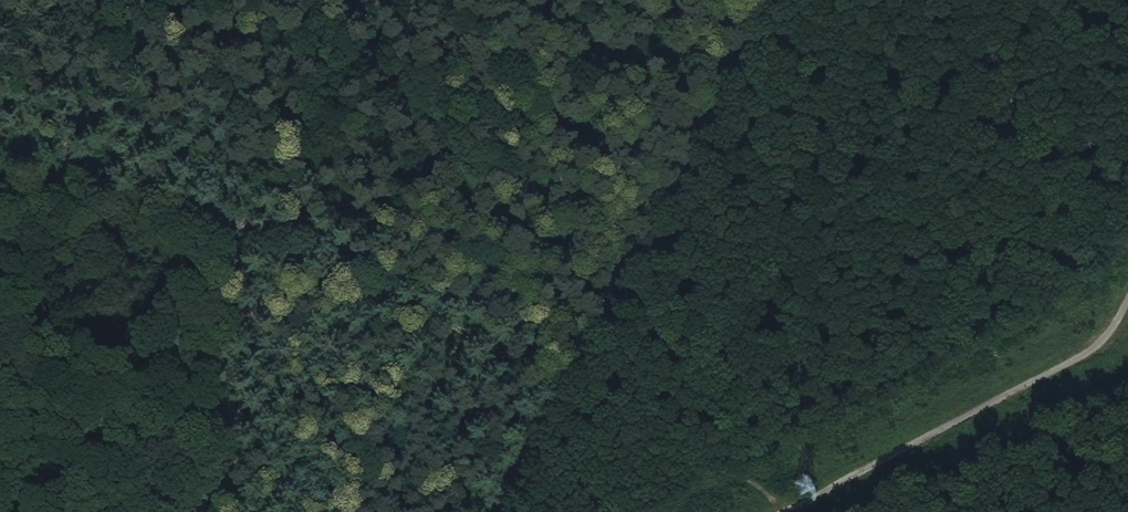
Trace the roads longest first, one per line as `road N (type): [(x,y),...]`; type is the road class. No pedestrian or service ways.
road 1 (track): [(0,133),(190,216),(308,247),(785,511)]
road 2 (track): [(495,511),(752,0)]
road 3 (track): [(784,511),(1089,352),(1127,302)]

